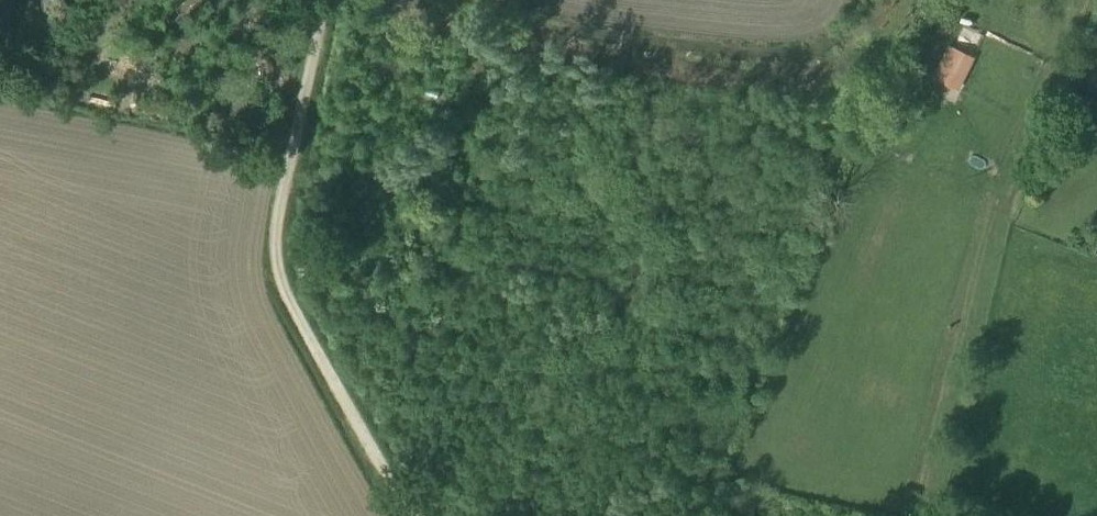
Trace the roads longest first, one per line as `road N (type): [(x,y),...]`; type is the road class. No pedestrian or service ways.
road 1 (track): [(325,0),(284,192),(277,269),(293,316),(417,515)]

